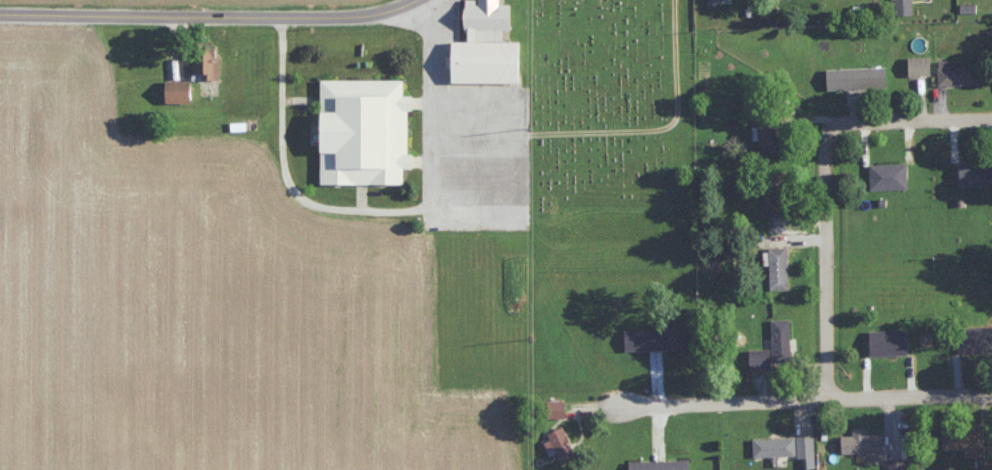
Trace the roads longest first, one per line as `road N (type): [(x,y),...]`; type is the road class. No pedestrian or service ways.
road 1 (tertiary): [(0,14),(347,19),(386,15),(420,0)]
road 2 (residential): [(991,395),(617,406)]
road 3 (residential): [(828,399),(825,157),(835,127)]
road 4 (residential): [(991,119),(835,127)]

